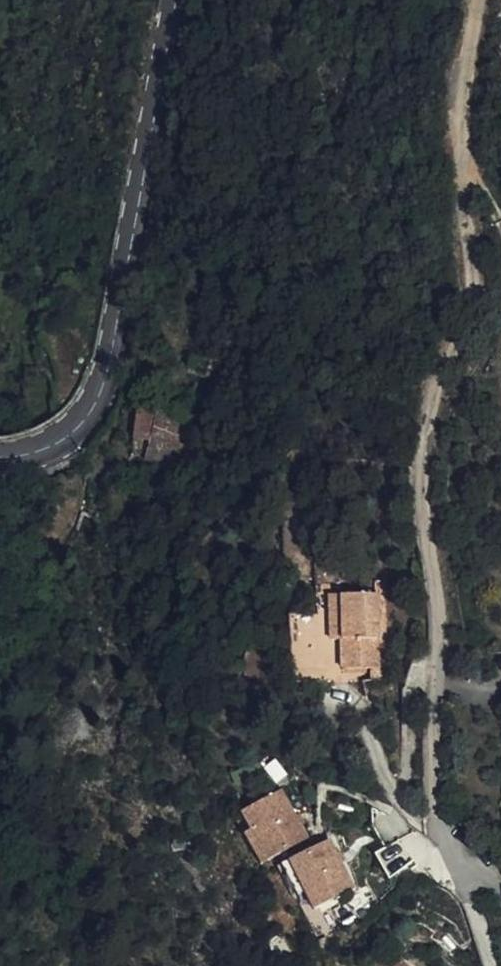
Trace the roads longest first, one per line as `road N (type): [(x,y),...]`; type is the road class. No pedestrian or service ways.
road 1 (tertiary): [(176,0),(106,388),(90,422),(60,446),(0,461)]

